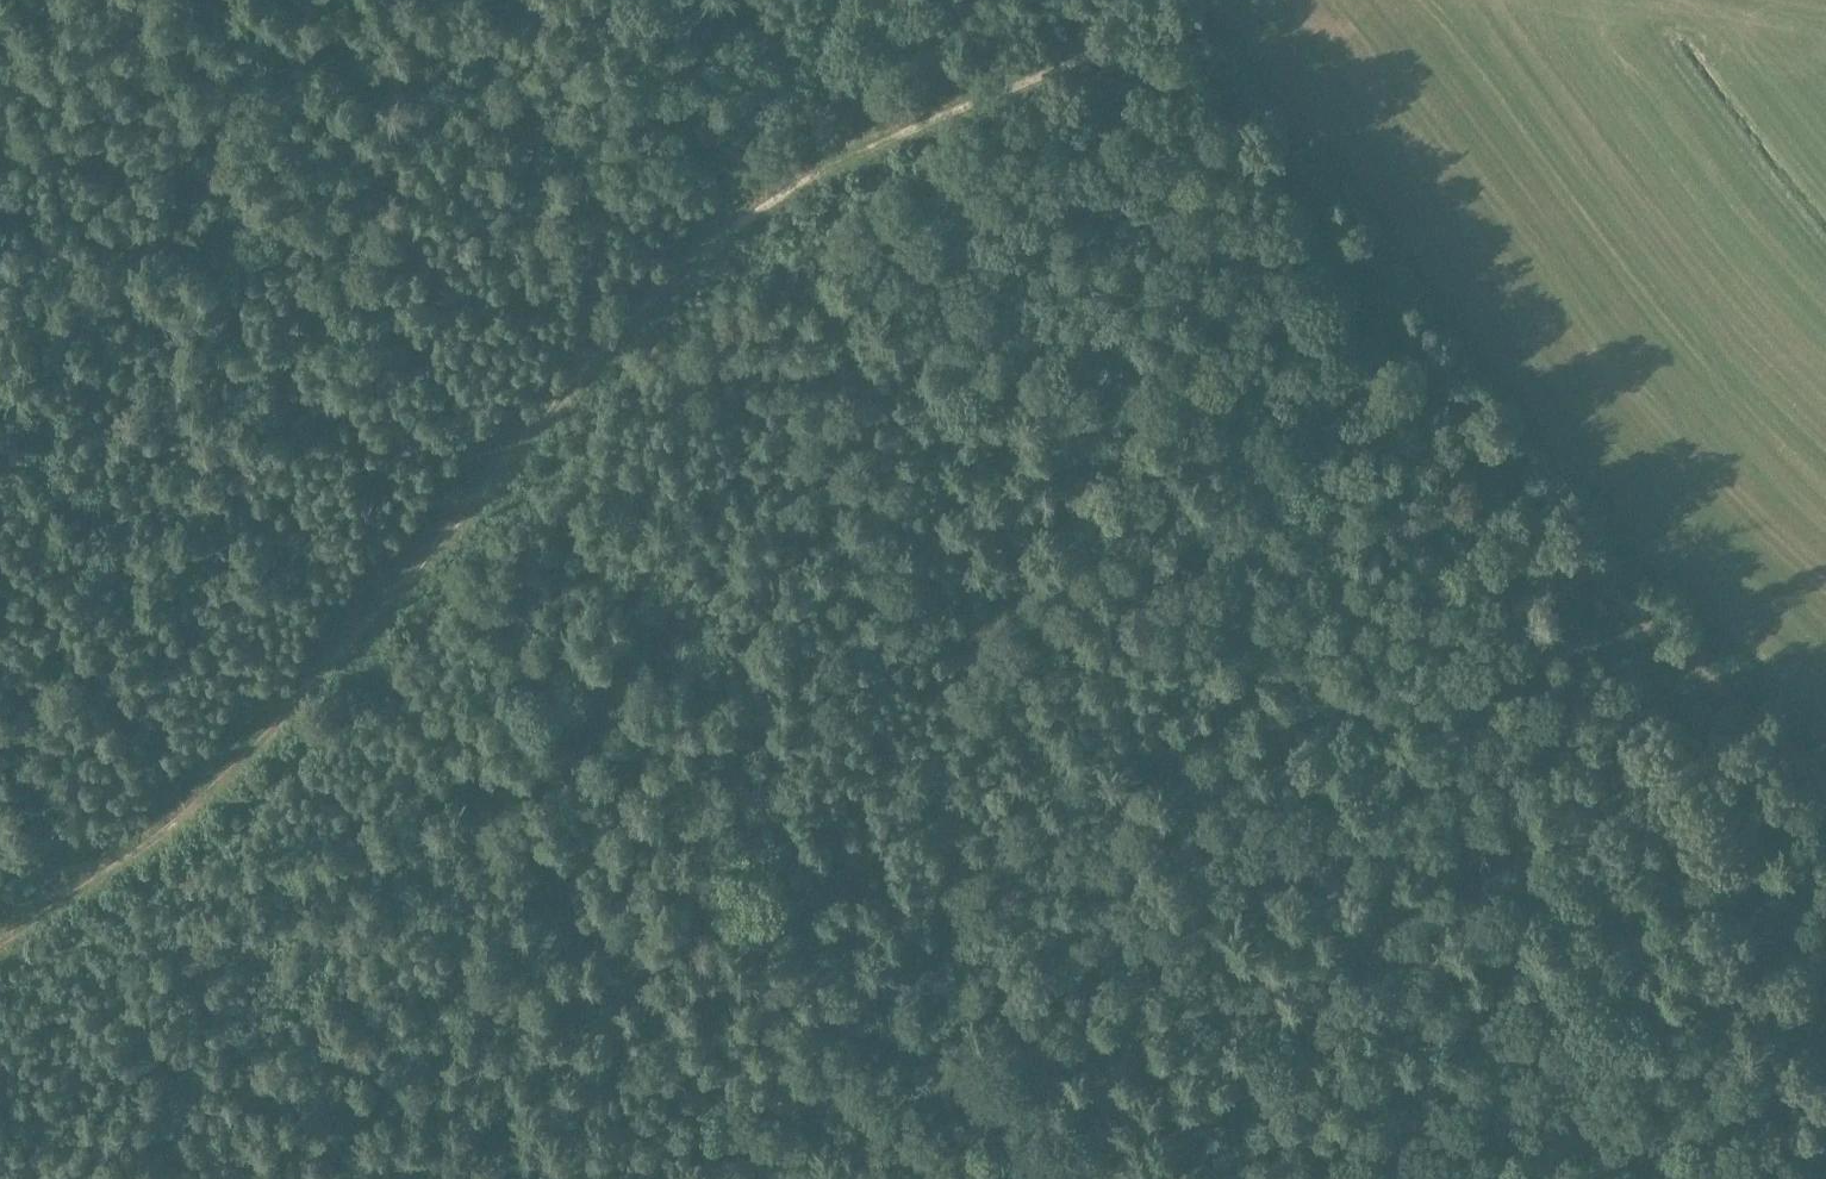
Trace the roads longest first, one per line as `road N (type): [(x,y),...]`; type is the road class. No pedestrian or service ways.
road 1 (track): [(0,937),(147,841),(229,769),(617,330),(742,222),(865,147),(1158,14)]
road 2 (track): [(1158,14),(1574,563),(1825,768)]
road 3 (track): [(1574,563),(1780,921),(1825,1047)]

